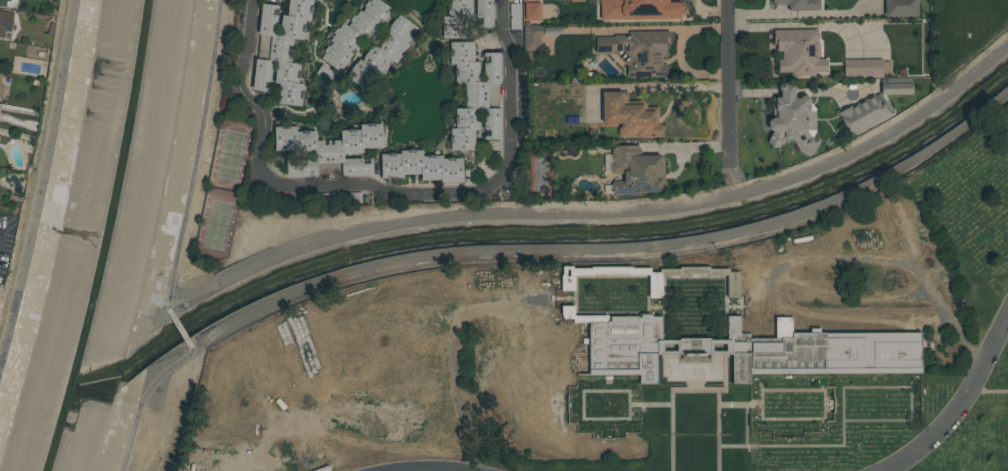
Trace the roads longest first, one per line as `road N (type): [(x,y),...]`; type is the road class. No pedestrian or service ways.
road 1 (residential): [(255,0),(241,76),(243,95),(265,119),(258,181),(371,184),(390,193),(486,191),(514,163),(501,0)]
road 2 (residential): [(728,0),(729,168)]

